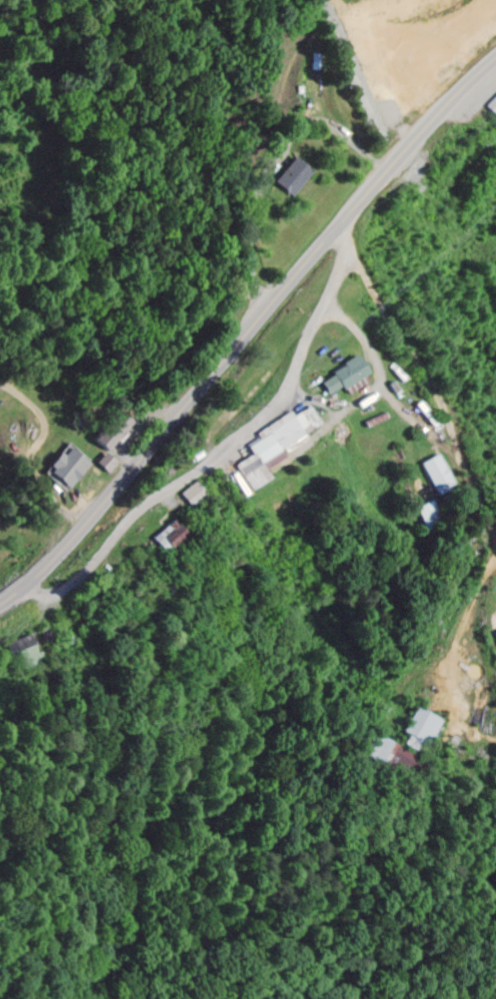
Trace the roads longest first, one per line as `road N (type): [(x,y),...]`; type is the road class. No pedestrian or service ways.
road 1 (primary): [(0,600),(58,556),(428,126),(495,59)]
road 2 (residential): [(26,580),(45,595),(58,593),(96,563),(143,506),(279,408),(342,262),(346,245),(336,231)]

